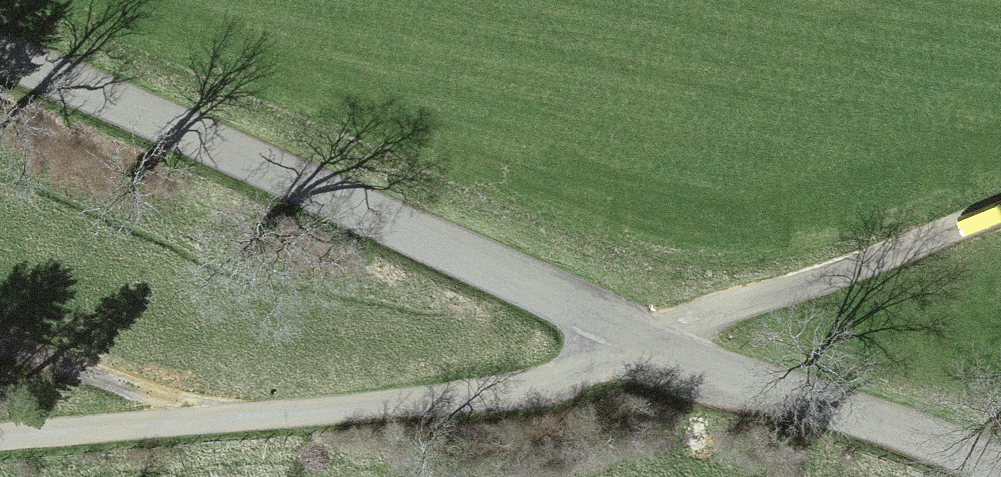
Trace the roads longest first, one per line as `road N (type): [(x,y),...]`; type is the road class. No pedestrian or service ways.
road 1 (unclassified): [(0,53),(171,118),(636,335)]
road 2 (unclassified): [(636,335),(591,367),(459,400),(0,439)]
road 3 (unclassified): [(636,335),(871,416),(1000,474)]
road 4 (unclassified): [(1000,211),(636,335)]

